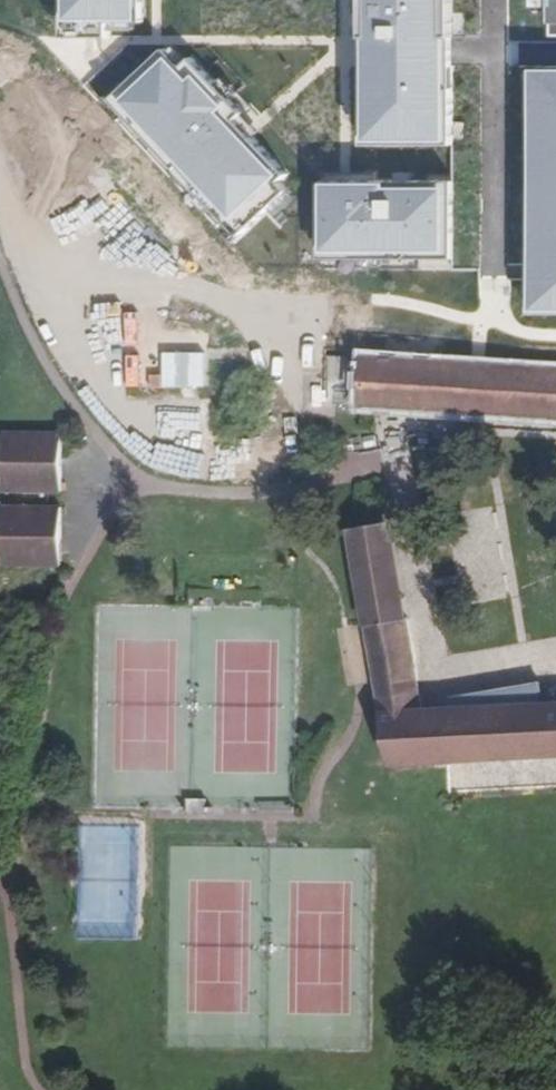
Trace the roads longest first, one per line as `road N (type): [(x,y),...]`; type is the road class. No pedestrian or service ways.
road 1 (unclassified): [(496,0),(495,275)]

